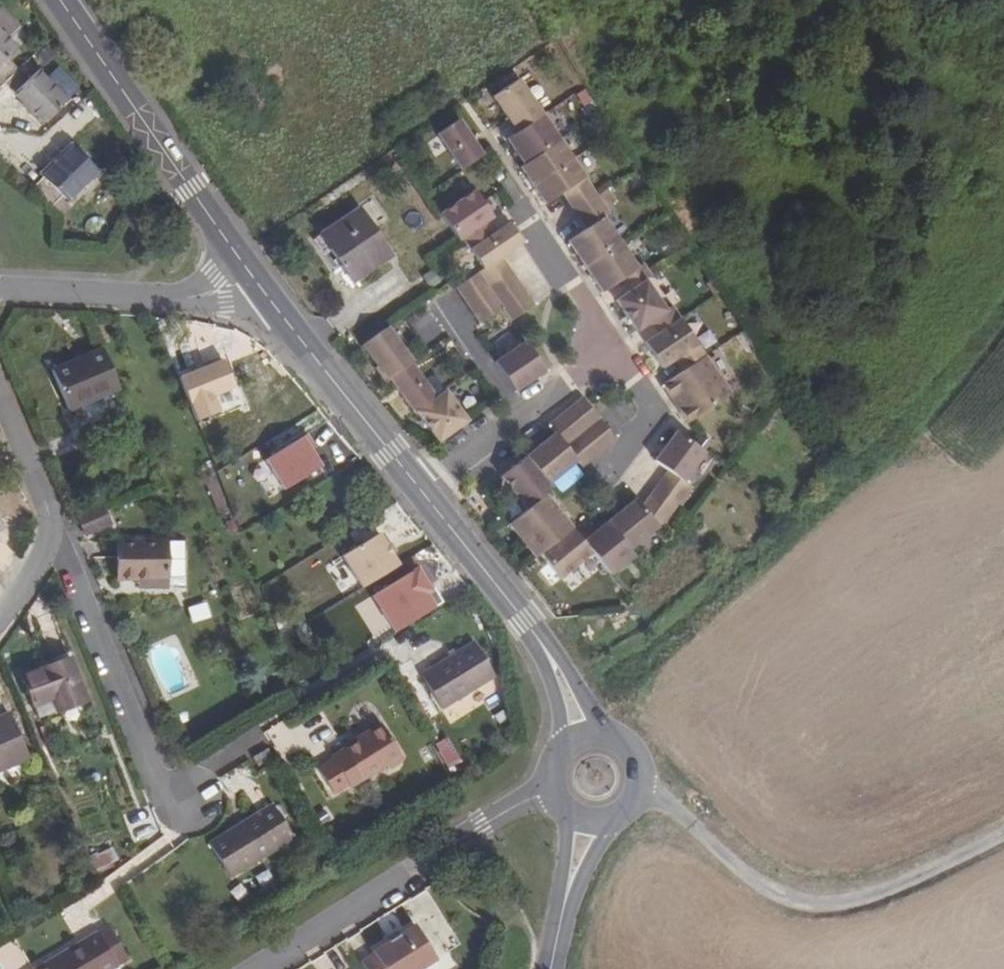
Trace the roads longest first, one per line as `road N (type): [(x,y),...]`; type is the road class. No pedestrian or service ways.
road 1 (unclassified): [(1003,833),(891,890),(806,906),(773,897),(684,823),(631,800)]
road 2 (residential): [(258,968),(554,780)]
road 3 (tertiary): [(260,286),(60,0)]
road 4 (residential): [(187,800),(157,780),(63,547),(52,537)]
road 5 (tertiary): [(584,738),(558,670),(420,489)]
road 6 (residential): [(0,287),(260,286)]
road 7 (tertiary): [(420,489),(260,286)]
road 8 (residential): [(420,489),(612,353)]
road 9 (residential): [(52,537),(0,391)]
road 10 (tertiary): [(552,968),(580,817)]
road 11 (residential): [(612,353),(653,417),(612,478)]
road 12 (residential): [(545,247),(612,353)]

